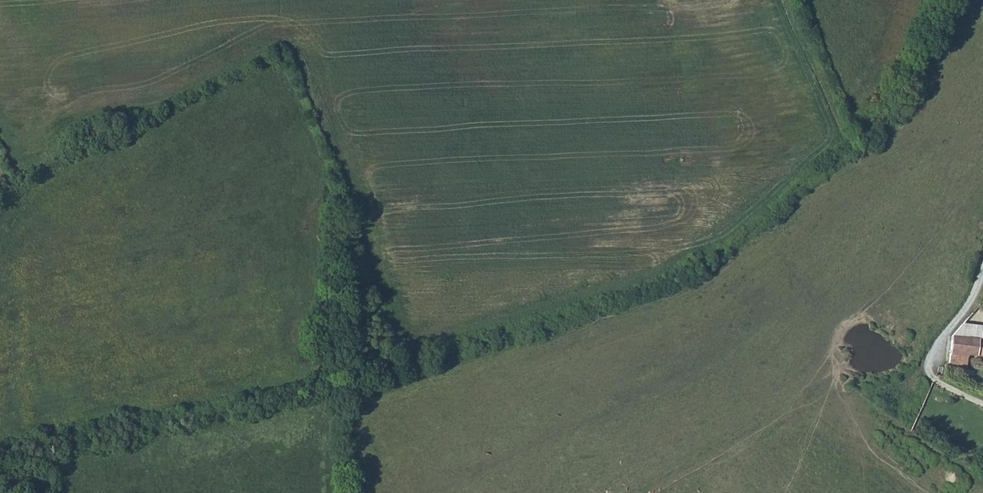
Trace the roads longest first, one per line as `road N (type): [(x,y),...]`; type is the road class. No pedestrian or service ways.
road 1 (unclassified): [(982,272),(930,372),(982,403)]

